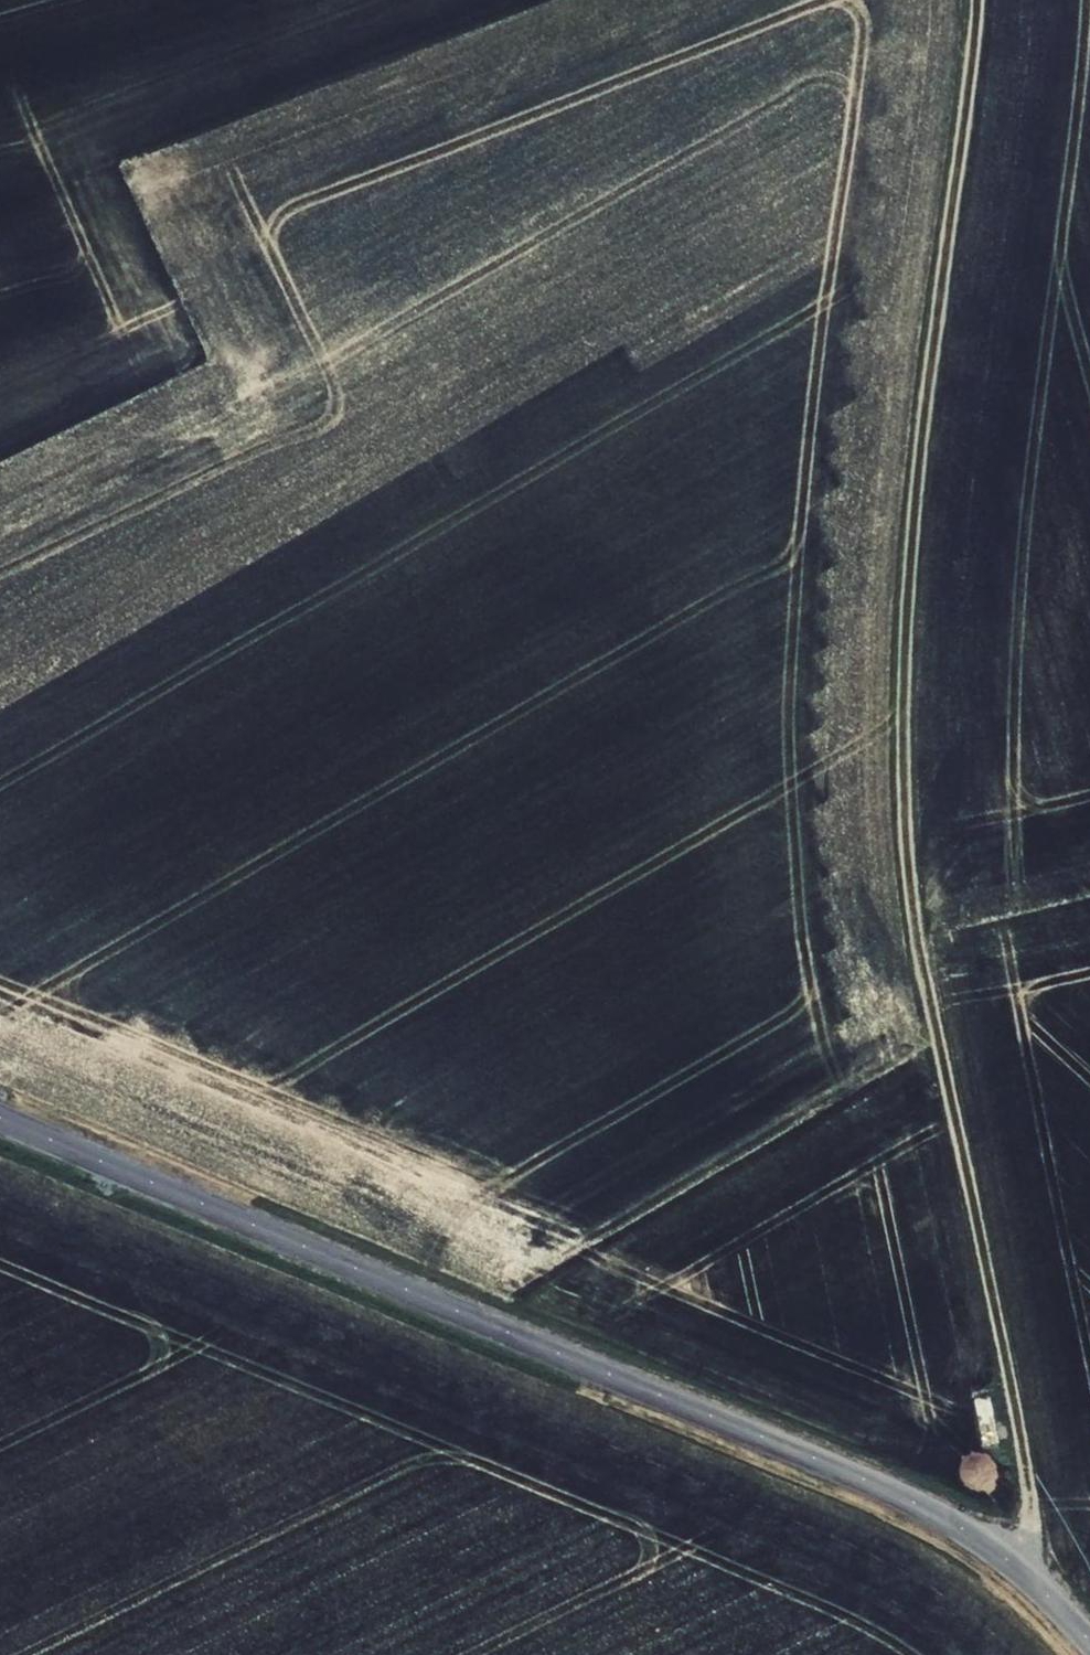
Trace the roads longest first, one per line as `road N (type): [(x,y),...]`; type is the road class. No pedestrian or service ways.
road 1 (track): [(978,0),(919,457),(904,822),(913,909),(1034,1502),(1029,1550),(1017,1566)]
road 2 (tertiary): [(0,1120),(920,1504),(1017,1566),(1089,1641)]

